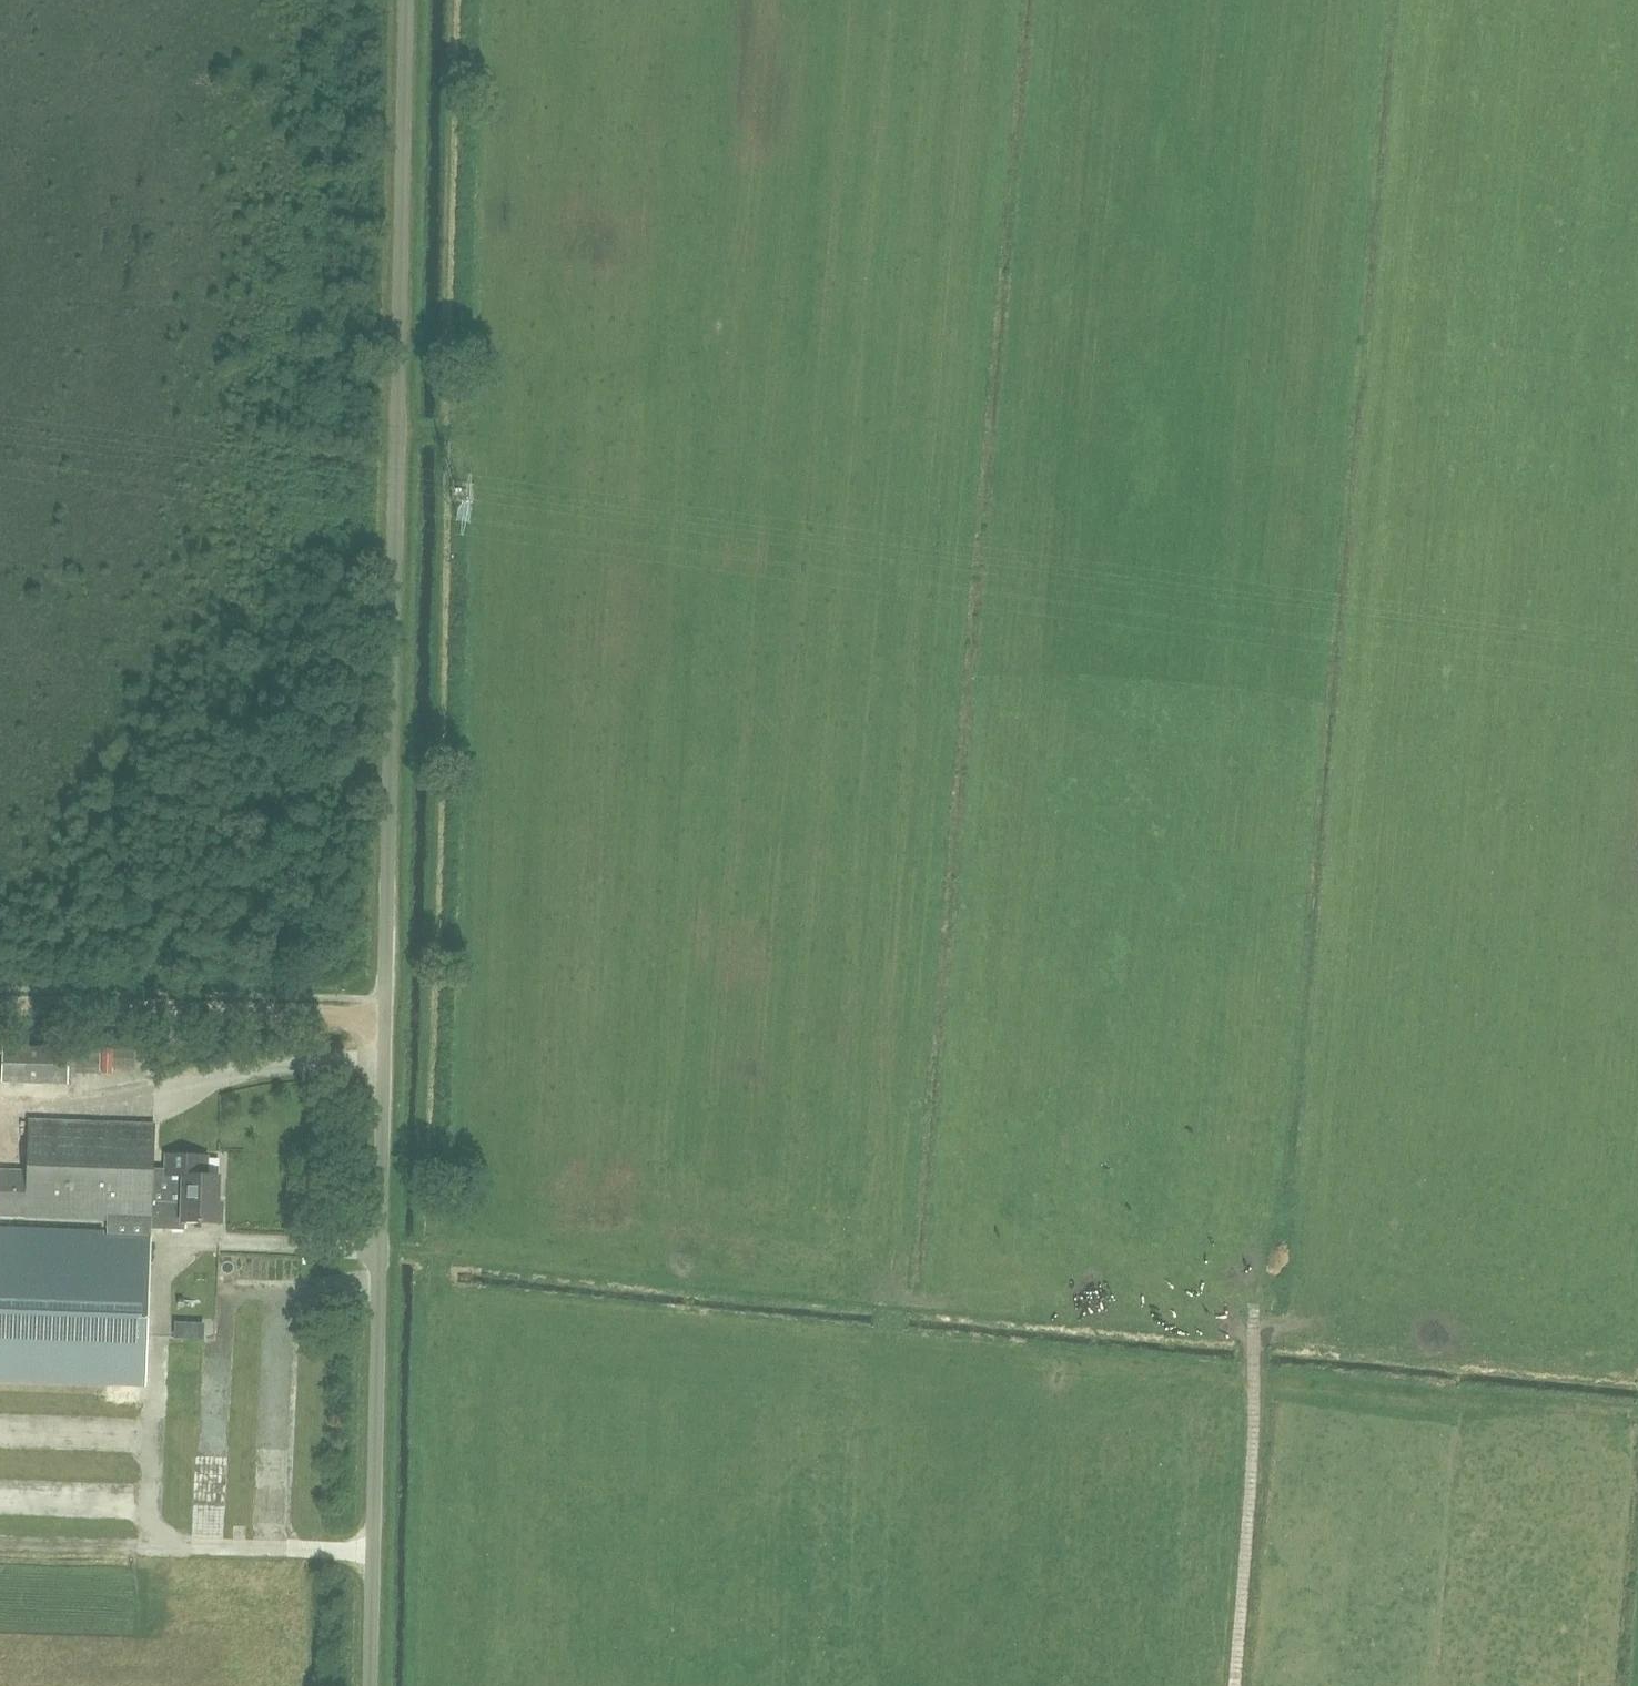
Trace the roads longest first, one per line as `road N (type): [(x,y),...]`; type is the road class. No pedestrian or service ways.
road 1 (unclassified): [(378,1685),(408,0)]
road 2 (track): [(0,1007),(386,1018)]

